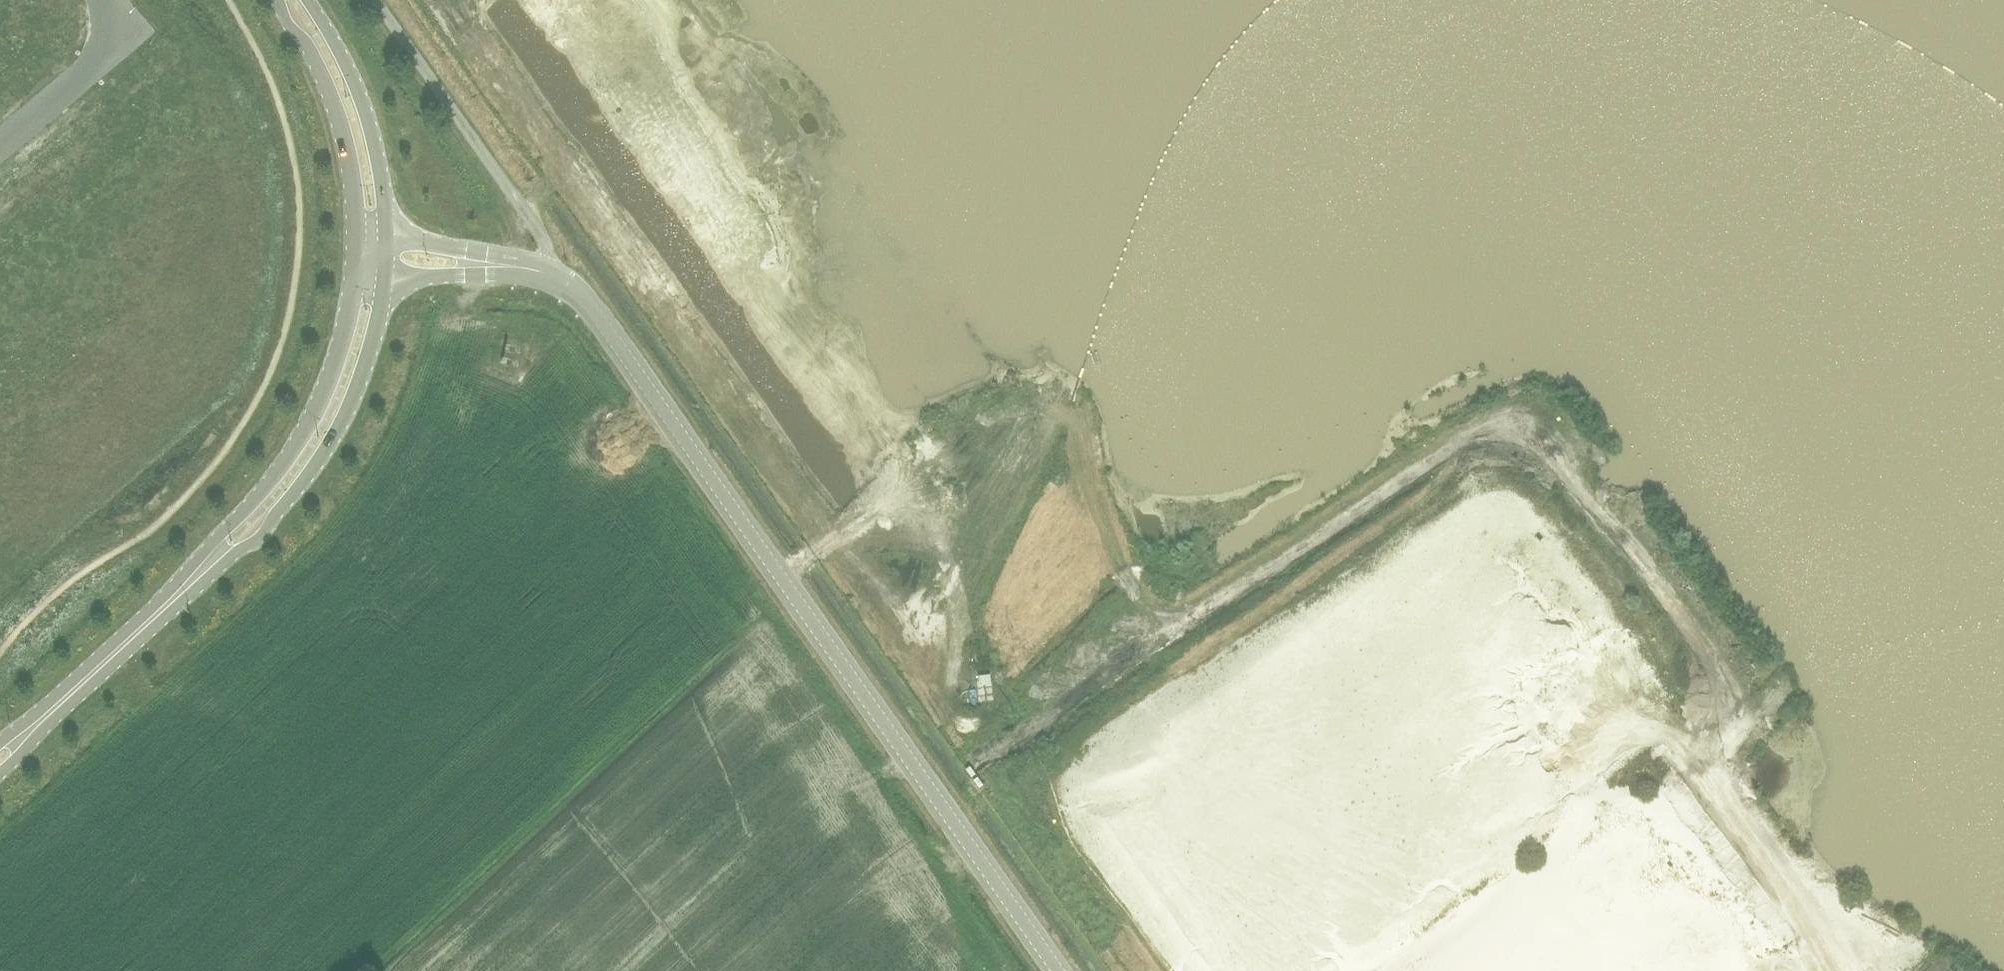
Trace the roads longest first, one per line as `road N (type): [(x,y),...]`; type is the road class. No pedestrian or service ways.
road 1 (unclassified): [(1057,970),(583,300),(545,271),(475,264)]
road 2 (secondary): [(197,579),(256,539),(311,473),(356,389),(385,274)]
road 3 (secondary): [(357,256),(346,335),(317,413),(197,579)]
road 4 (secondary): [(278,0),(308,42),(341,120),(357,256)]
road 5 (secondary): [(385,242),(386,200),(359,93),(307,0)]
road 6 (unclassified): [(111,0),(138,31),(0,149)]
road 7 (secondary): [(38,725),(197,579)]

